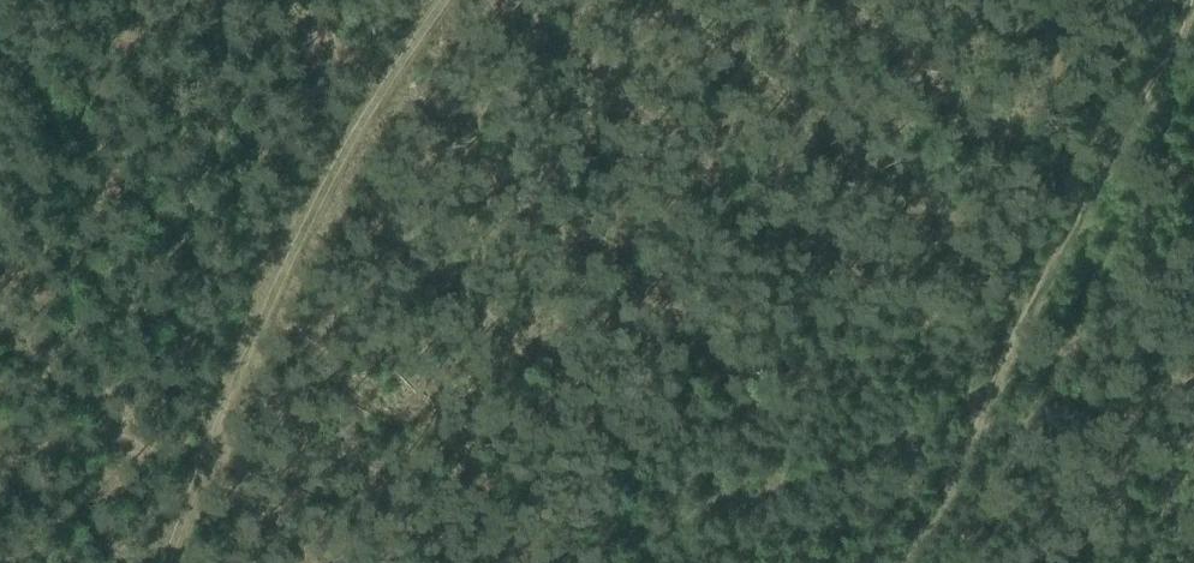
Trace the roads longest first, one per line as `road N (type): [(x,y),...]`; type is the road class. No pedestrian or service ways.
road 1 (track): [(450,0),(386,85),(166,562)]
road 2 (track): [(1193,15),(916,562)]

